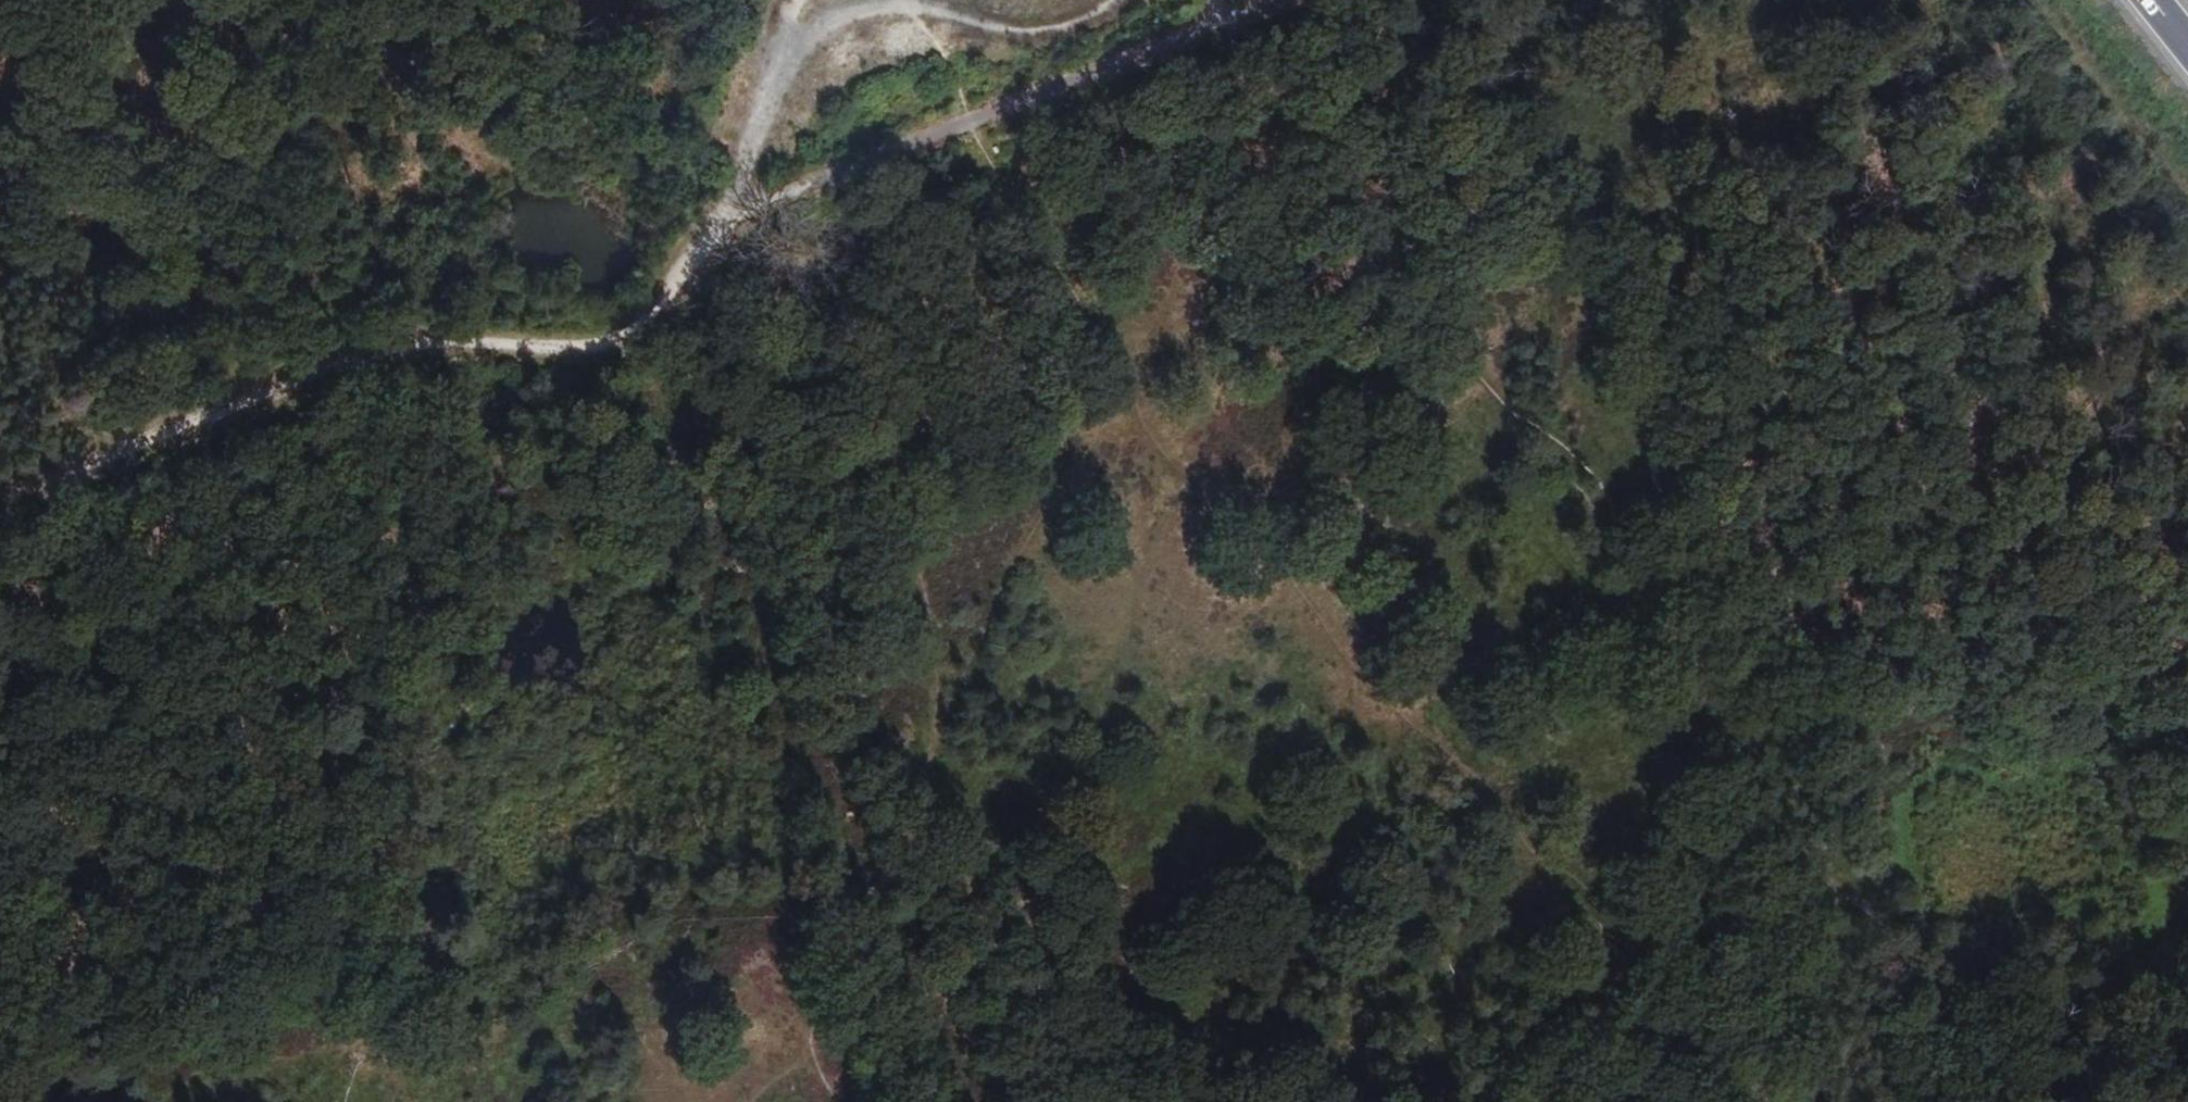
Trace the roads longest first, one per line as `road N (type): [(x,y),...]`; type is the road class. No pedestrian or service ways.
road 1 (track): [(0,512),(421,342),(589,357),(641,333),(679,261),(713,227),(981,130)]
road 2 (track): [(1121,0),(1063,34),(1003,38),(922,5),(847,11),(783,44)]
road 3 (track): [(981,130),(1301,0)]
road 4 (track): [(755,212),(753,151),(783,44),(804,0)]

